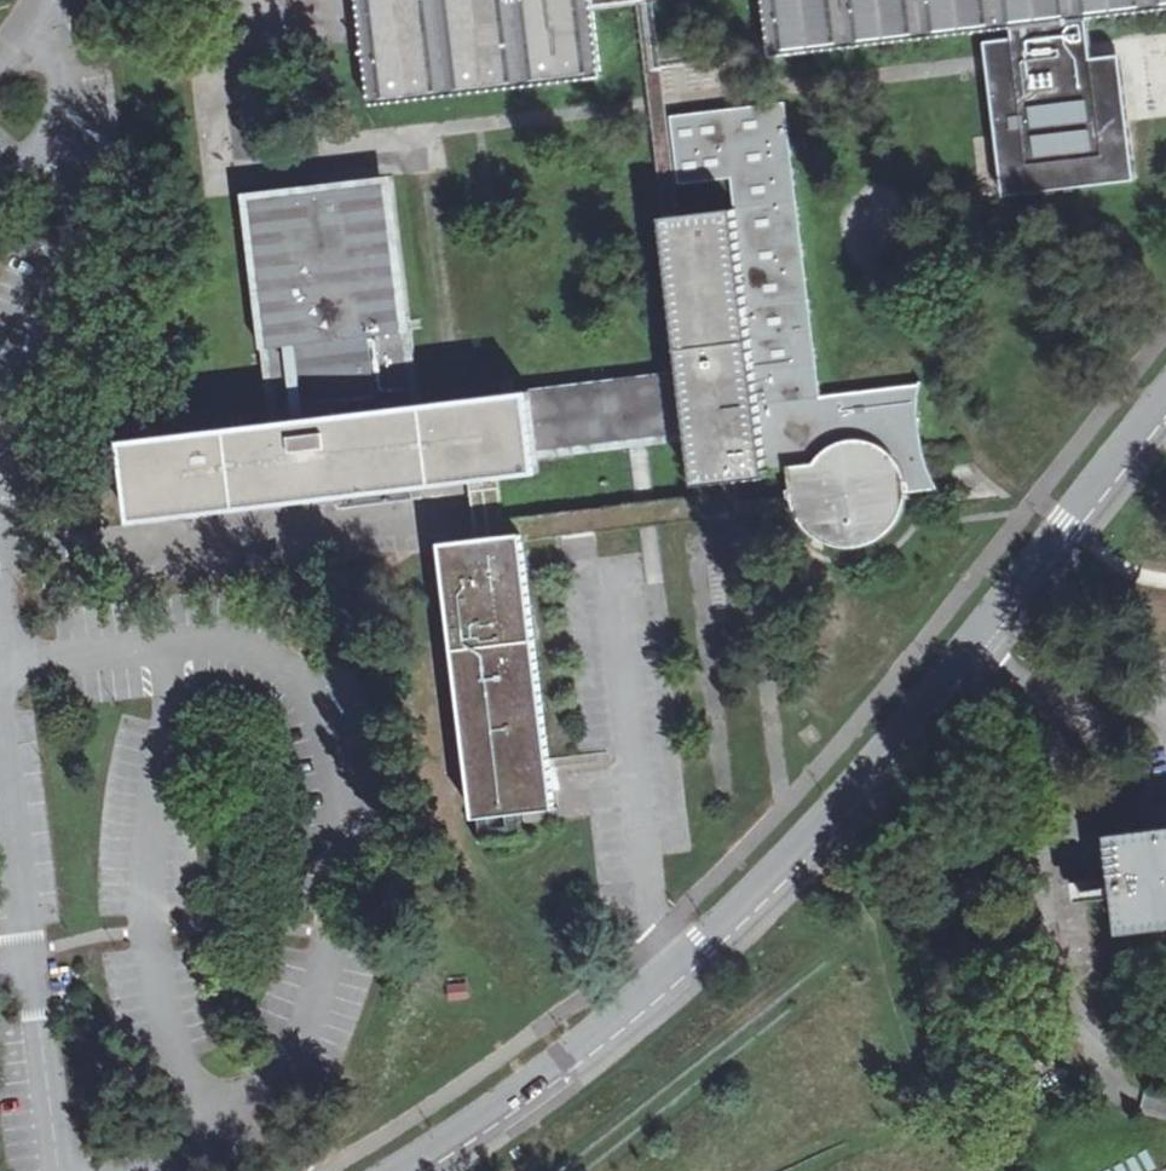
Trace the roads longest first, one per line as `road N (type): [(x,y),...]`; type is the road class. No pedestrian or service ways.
road 1 (tertiary): [(395,1170),(554,1072),(703,946),(823,823),(1165,393)]

